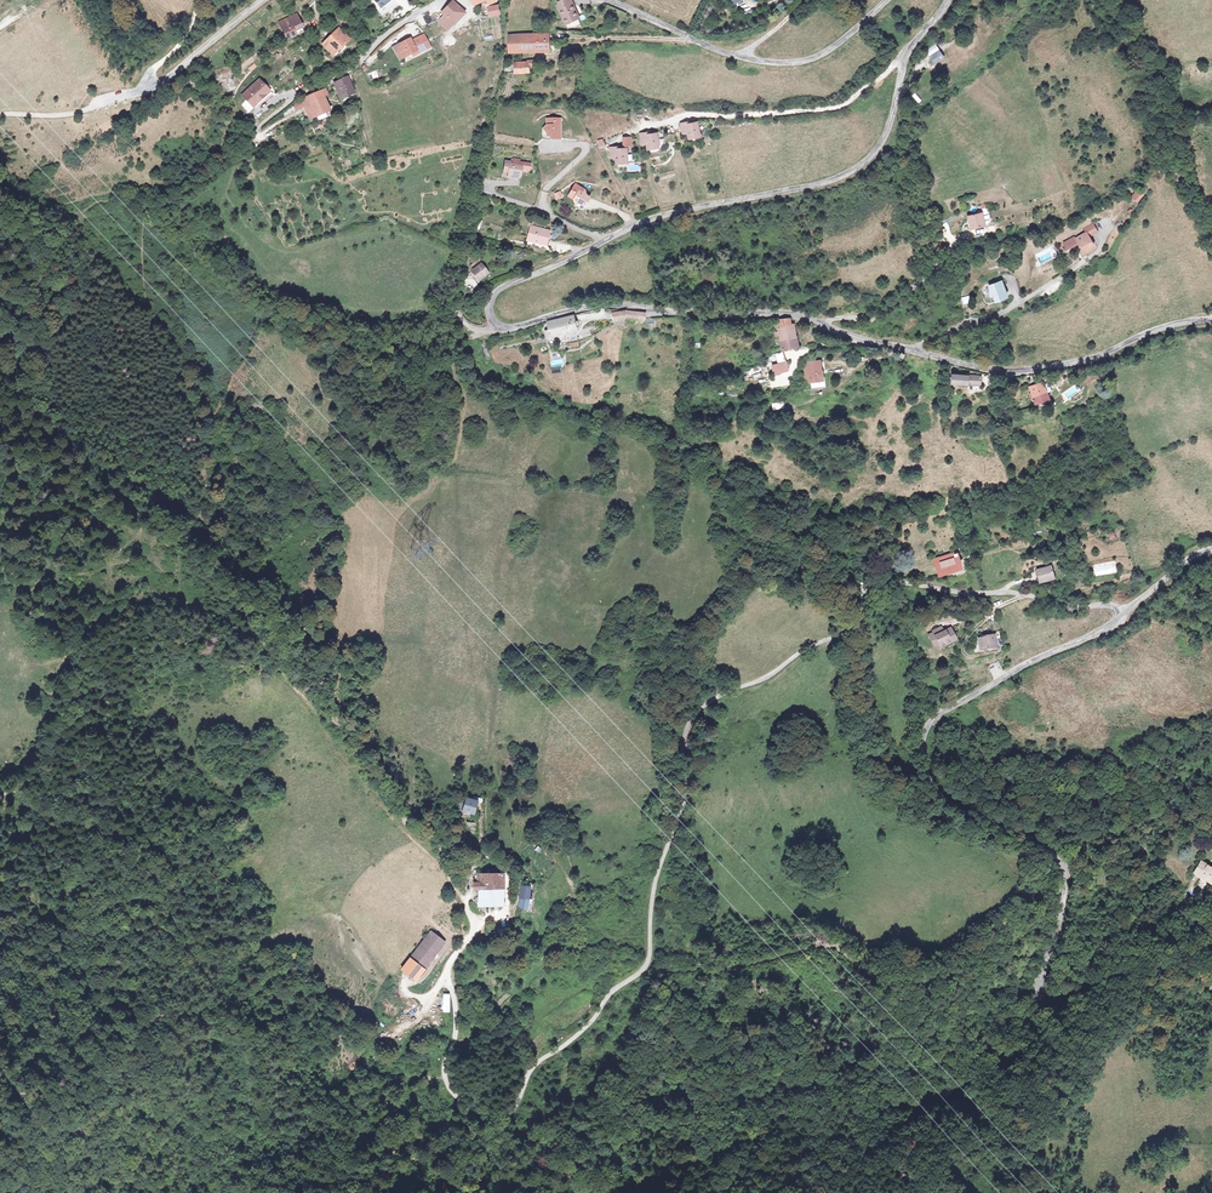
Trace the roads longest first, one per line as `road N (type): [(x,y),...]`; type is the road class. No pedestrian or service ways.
road 1 (residential): [(1211,319),(1152,332),(1080,364),(1011,372),(757,312),(701,319),(582,311),(493,325),(488,304),(499,288),(643,223),(848,172),(874,151),(906,55),(945,0)]
road 2 (unclassified): [(455,952),(447,971),(457,996),(448,1066),(453,1090),(480,1107),(501,1105),(646,965),(663,856),(689,810),(699,711),(807,649),(848,636),(867,592),(885,583),(941,596),(1011,594),(1127,616)]
road 3 (residential): [(1211,990),(1164,970),(1133,971),(1053,1010),(1039,998),(1062,916),(1053,855),(947,803),(928,768),(938,724),(954,707),(1127,616)]
road 4 (residential): [(886,0),(823,52),(769,63),(720,50),(608,0)]
road 5 (track): [(341,709),(433,831),(470,920),(455,952)]
road 6 (track): [(206,0),(152,89),(76,115),(0,115)]
road 7 (unclassified): [(435,0),(336,78),(261,124)]
road 8 (residential): [(266,0),(152,89)]

